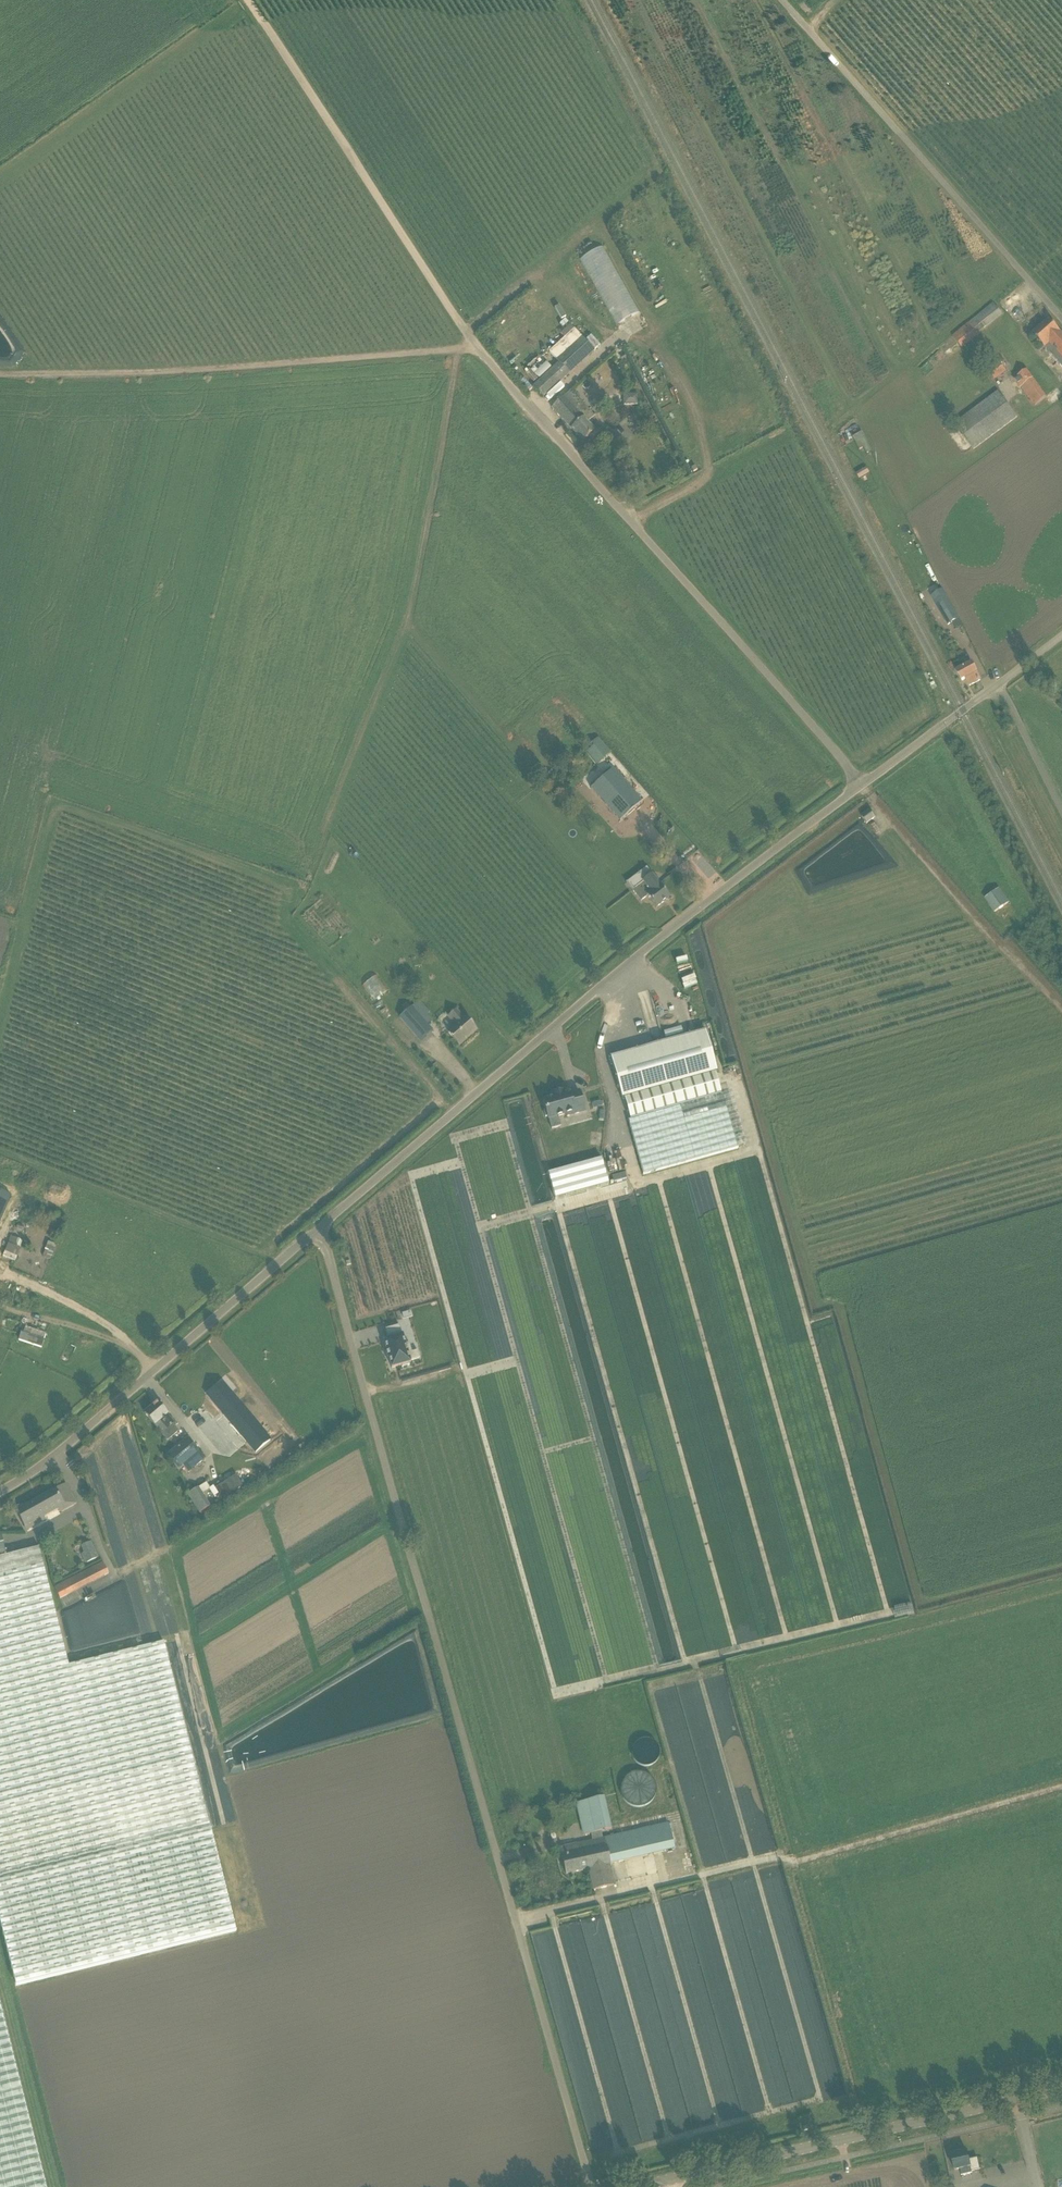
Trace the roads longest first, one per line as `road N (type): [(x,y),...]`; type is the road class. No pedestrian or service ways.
road 1 (unclassified): [(590,2186),(319,1228)]
road 2 (track): [(249,0),(481,350),(134,375),(0,376)]
road 3 (unclassified): [(319,1228),(639,953),(862,785)]
road 4 (unclassified): [(862,785),(481,350)]
road 5 (tertiary): [(633,2186),(1061,2088)]
road 6 (unclassified): [(1061,313),(783,0)]
road 7 (unclassified): [(0,1492),(44,1465),(319,1228)]
road 8 (unclassified): [(862,785),(1061,635)]

